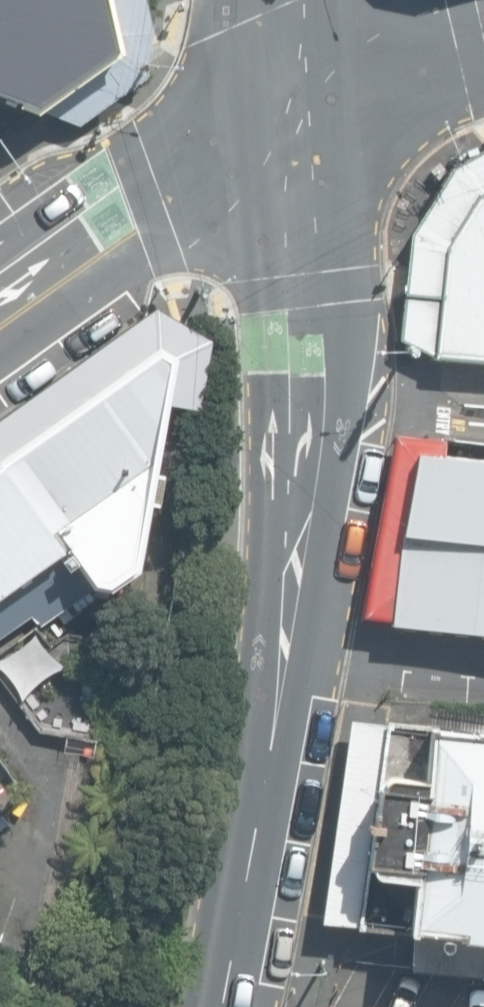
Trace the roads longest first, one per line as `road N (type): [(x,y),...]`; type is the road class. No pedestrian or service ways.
road 1 (tertiary): [(296,140),(319,287),(325,399),(230,1006)]
road 2 (tertiary): [(0,324),(112,243),(296,140)]
road 3 (tertiary): [(483,58),(296,140)]
road 4 (secondary): [(278,0),(296,140)]

